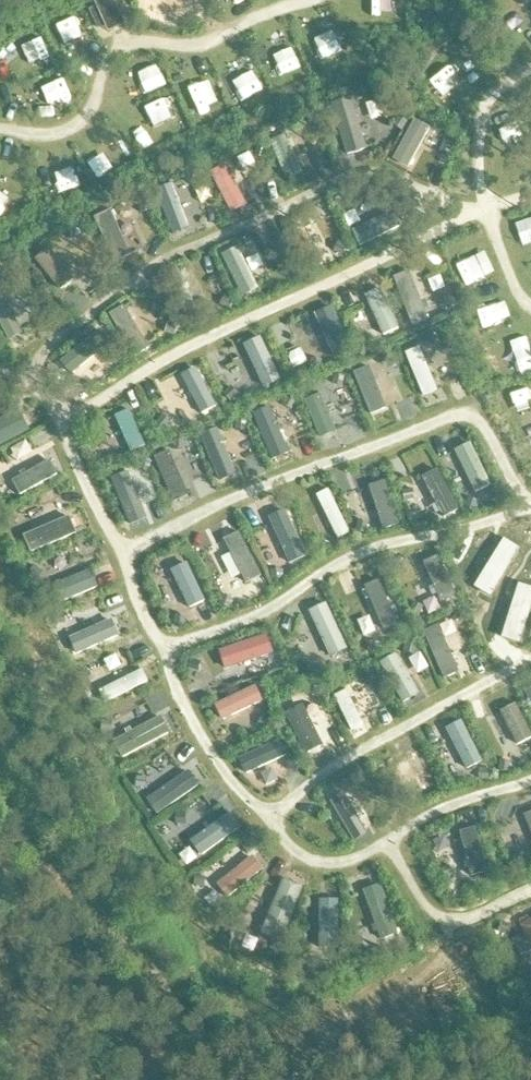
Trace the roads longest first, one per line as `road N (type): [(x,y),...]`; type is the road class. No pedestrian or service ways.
road 1 (track): [(530,506),(379,548),(253,619),(162,651),(63,422),(31,377),(0,375)]
road 2 (track): [(530,195),(155,365),(63,422)]
road 3 (track): [(31,377),(51,348),(160,260),(351,177),(392,179),(475,215)]
road 4 (track): [(162,651),(219,767),(310,860),(350,861),(420,821),(530,782)]
road 5 (track): [(120,550),(456,416),(480,423),(530,502)]
road 6 (track): [(0,558),(211,949)]
road 7 (track): [(0,131),(72,129),(91,111),(118,49),(200,47),(312,0)]
road 8 (track): [(0,787),(71,890),(179,995),(208,1079)]
road 9 (track): [(269,820),(329,770),(530,661)]
road 10 (track): [(377,847),(390,852),(441,917),(455,920),(530,891)]

